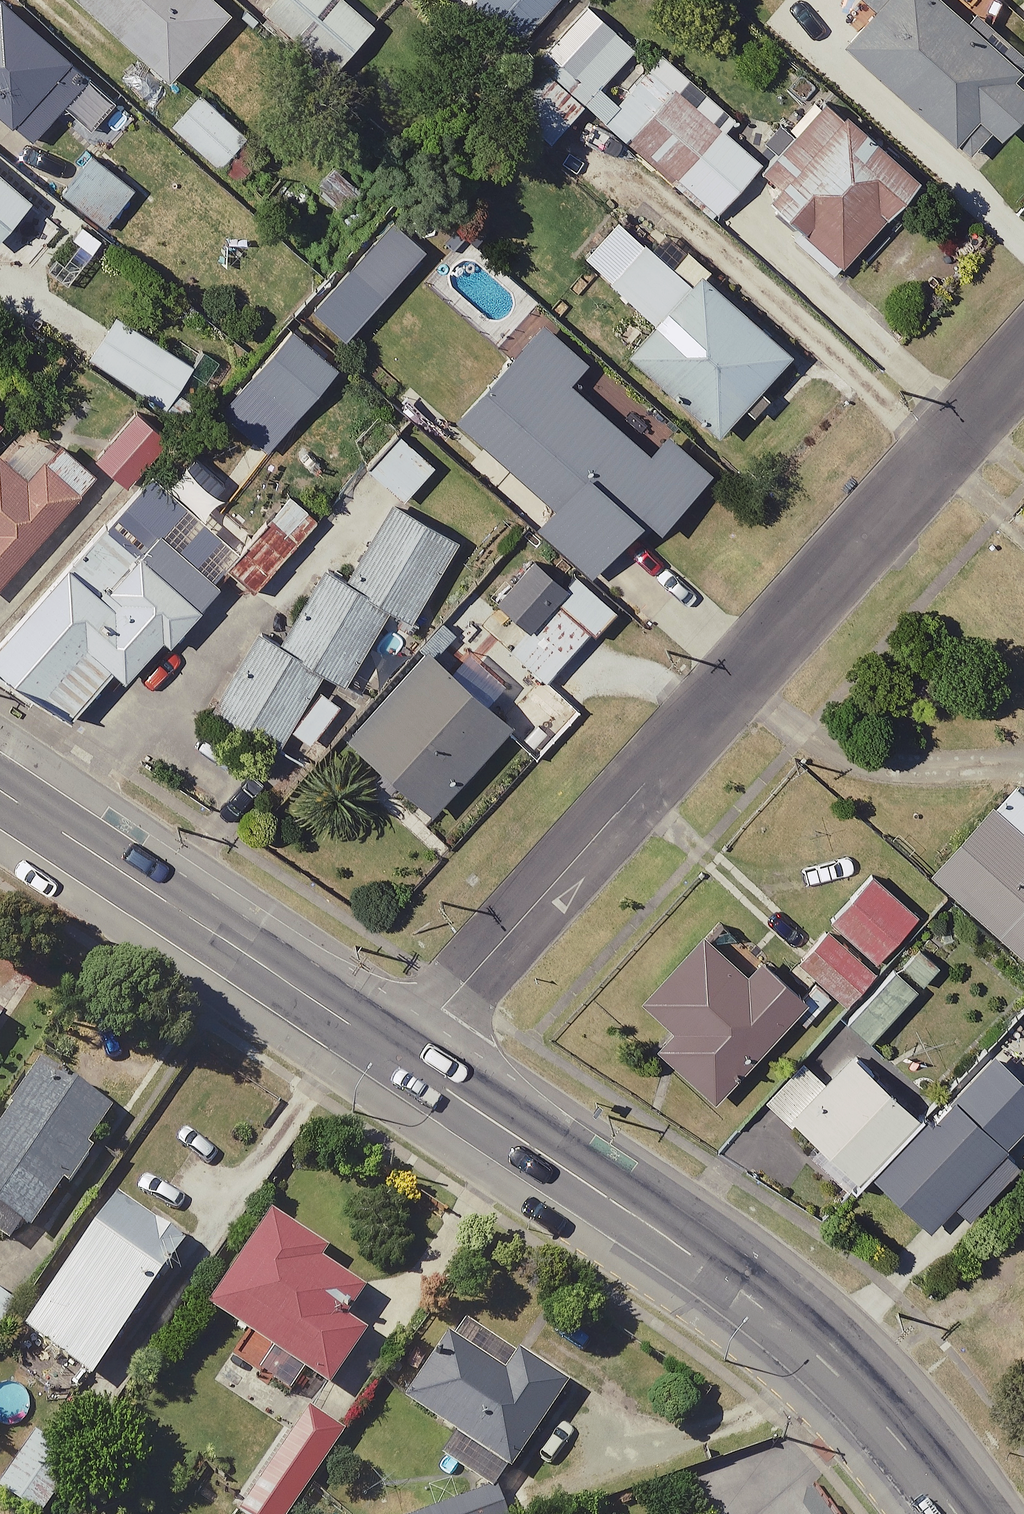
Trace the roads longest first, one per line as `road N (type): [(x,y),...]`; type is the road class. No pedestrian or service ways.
road 1 (residential): [(1023,374),(444,1010),(411,1061)]
road 2 (secondary): [(411,1061),(727,1280),(829,1361),(956,1513)]
road 3 (secondary): [(0,786),(411,1061)]

